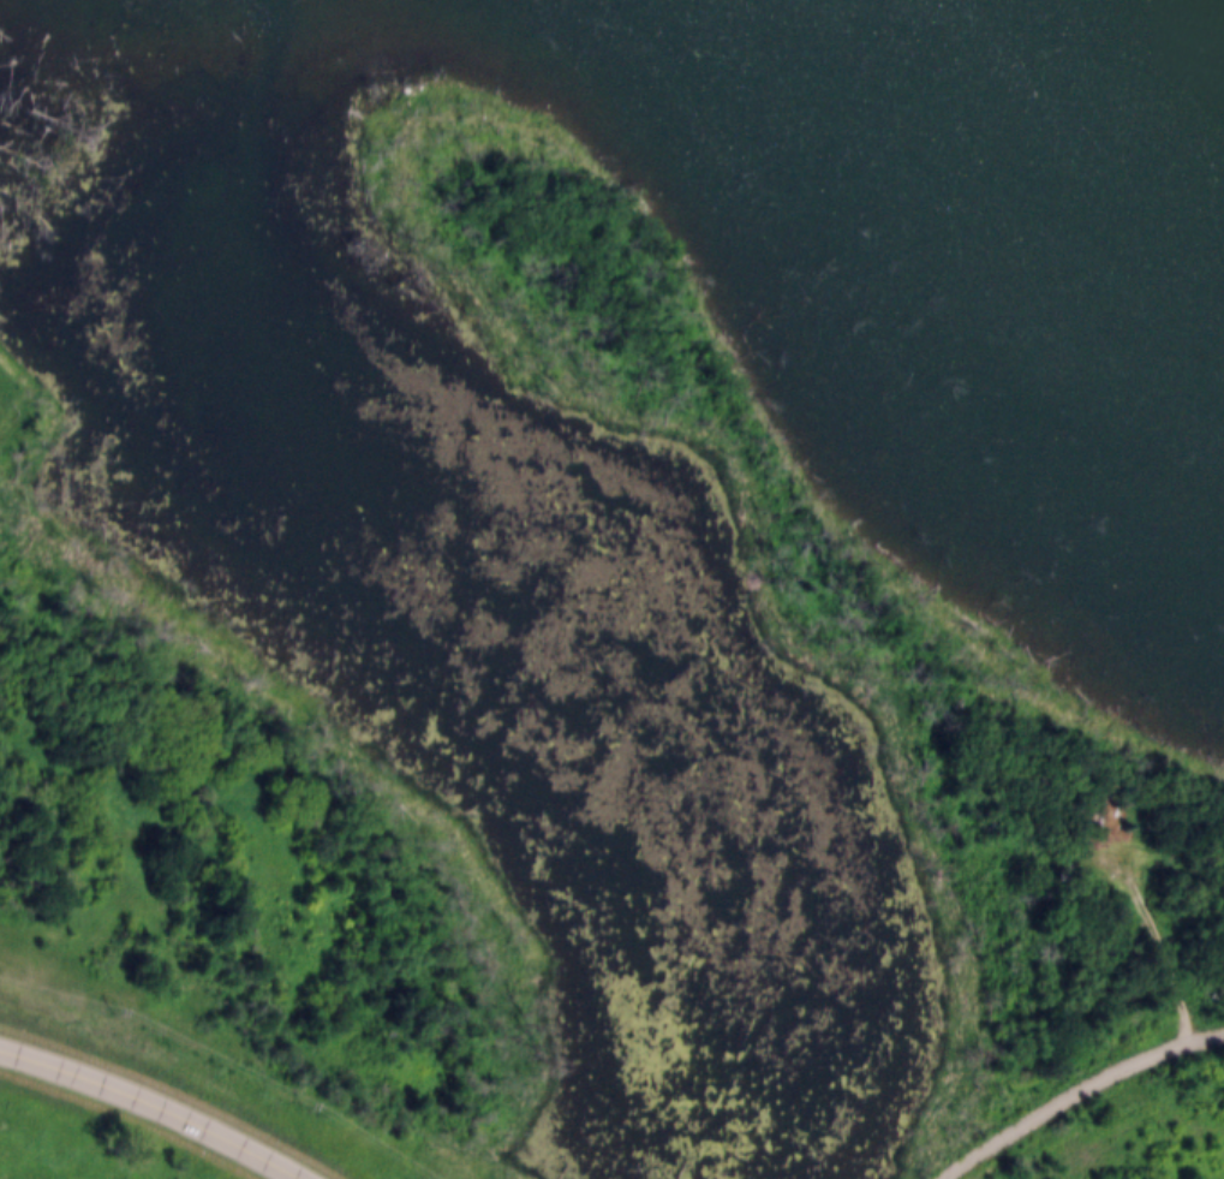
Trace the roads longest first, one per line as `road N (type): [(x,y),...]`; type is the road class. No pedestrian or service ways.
road 1 (tertiary): [(305,1178),(151,1098),(0,1044)]

